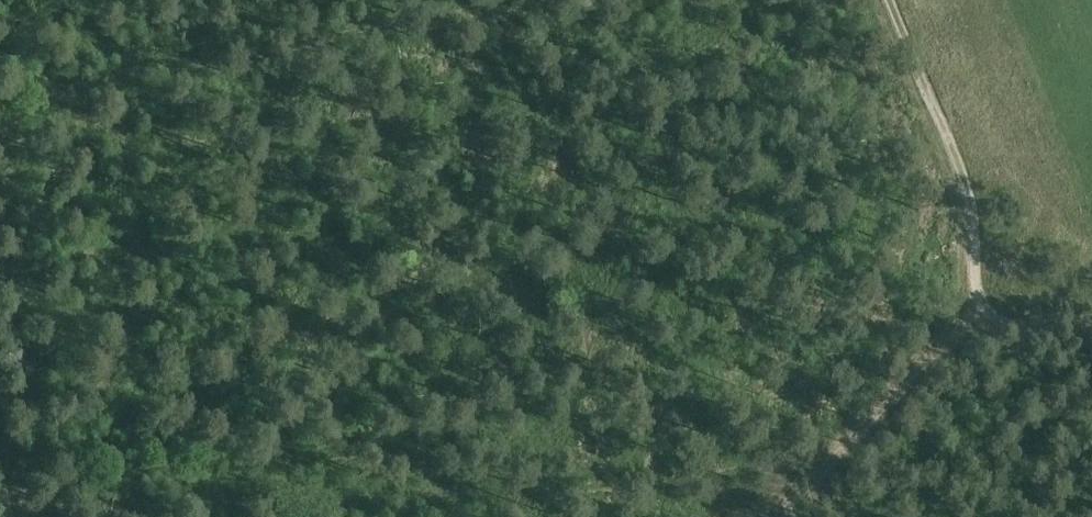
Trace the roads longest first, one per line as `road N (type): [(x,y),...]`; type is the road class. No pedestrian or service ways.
road 1 (track): [(764,516),(887,418),(968,323),(955,202),(872,0)]
road 2 (track): [(968,323),(1091,310)]

